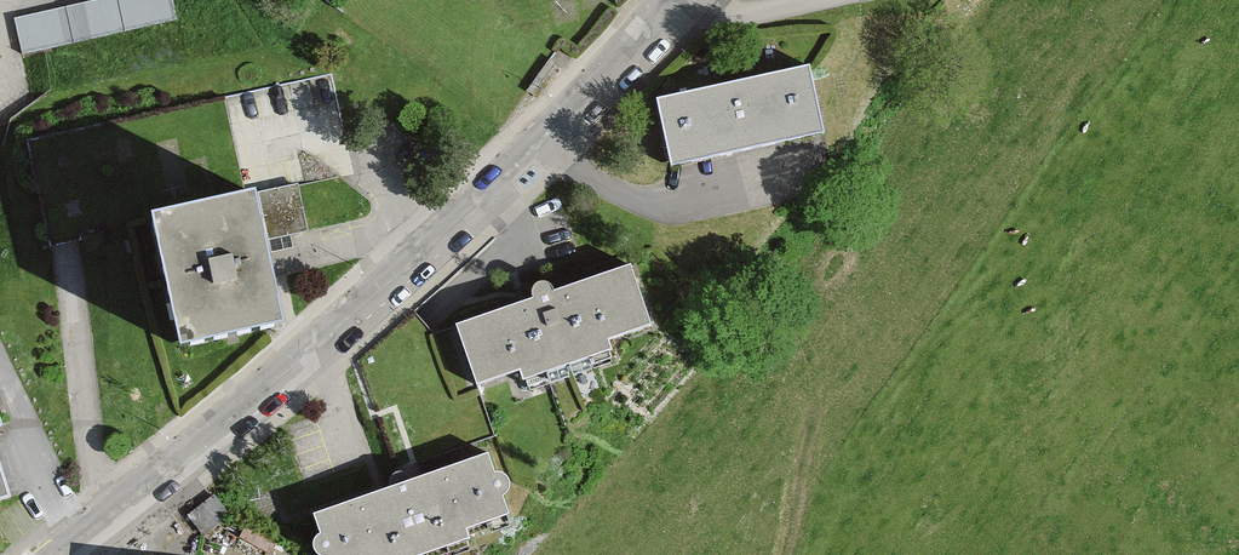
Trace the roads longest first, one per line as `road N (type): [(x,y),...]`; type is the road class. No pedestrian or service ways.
road 1 (residential): [(679,0),(433,242),(52,554)]
road 2 (trunk): [(791,554),(861,175),(878,0)]

